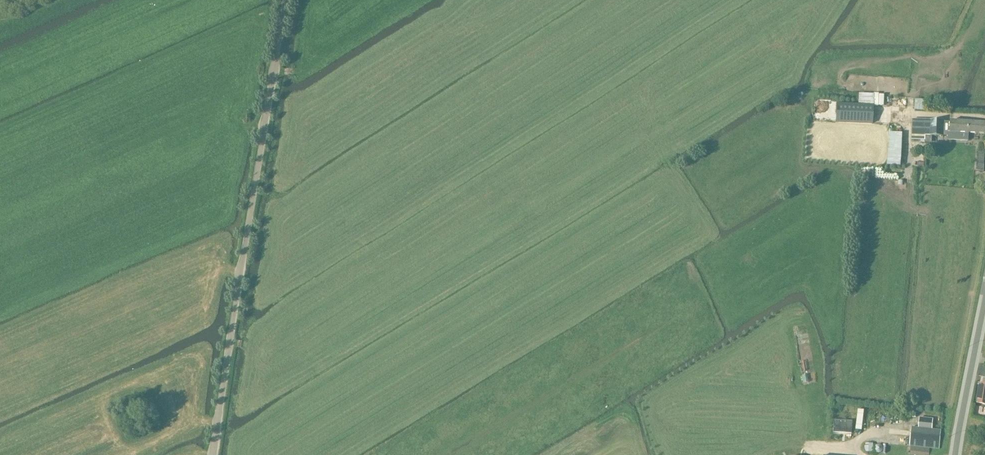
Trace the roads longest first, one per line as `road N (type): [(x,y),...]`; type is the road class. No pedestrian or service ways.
road 1 (unclassified): [(212,454),(285,0)]
road 2 (secondary): [(957,454),(984,313)]

